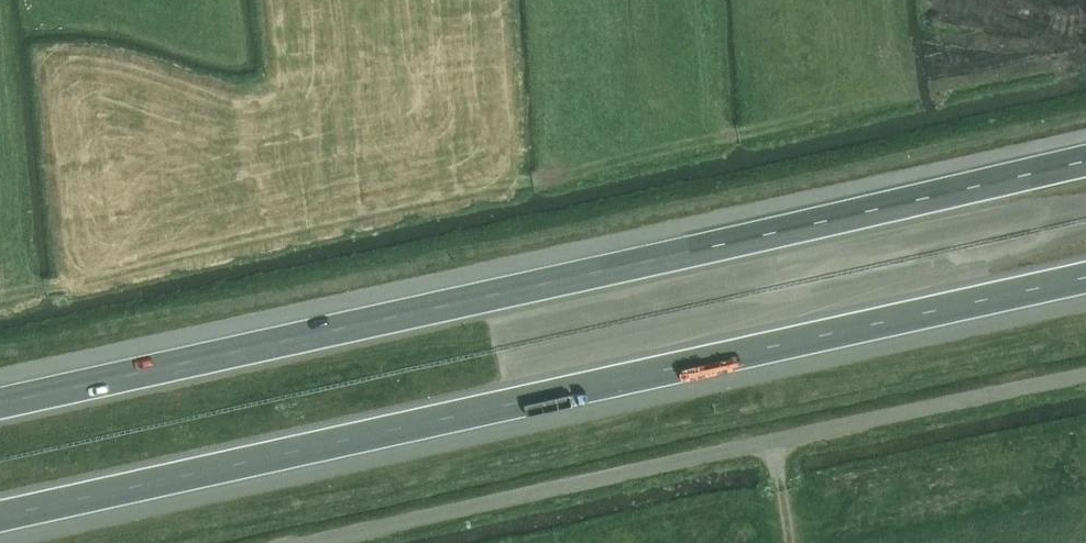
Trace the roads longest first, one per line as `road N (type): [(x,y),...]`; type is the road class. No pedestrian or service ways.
road 1 (motorway): [(1085,161),(0,402)]
road 2 (motorway): [(0,515),(1085,277)]
road 3 (unclassified): [(305,542),(1085,374)]

